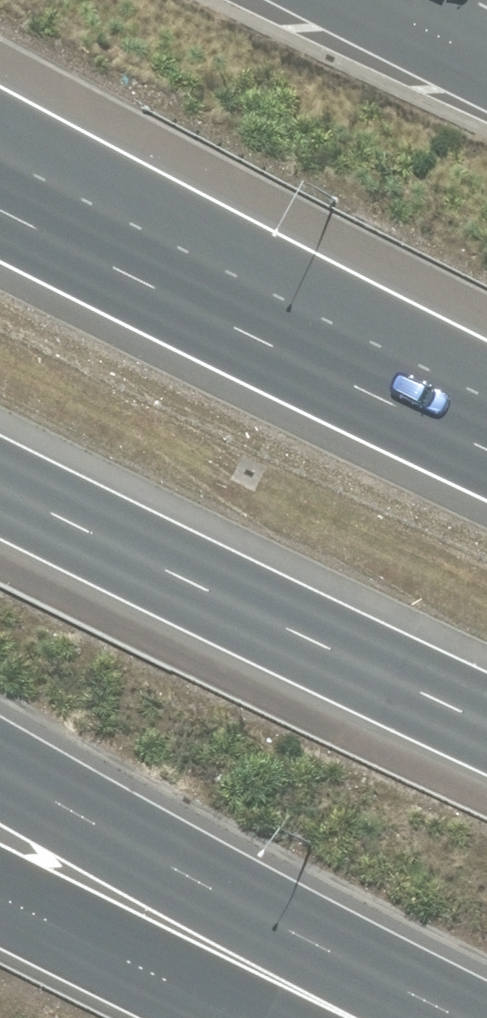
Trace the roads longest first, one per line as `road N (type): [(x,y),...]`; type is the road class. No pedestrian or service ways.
road 1 (motorway): [(0,118),(486,387)]
road 2 (motorway): [(0,216),(486,465)]
road 3 (motorway): [(486,735),(0,501)]
road 4 (motorway): [(446,1017),(214,898),(0,773)]
road 5 (trunk): [(240,1017),(0,897)]
road 6 (trunk): [(347,0),(486,65)]

